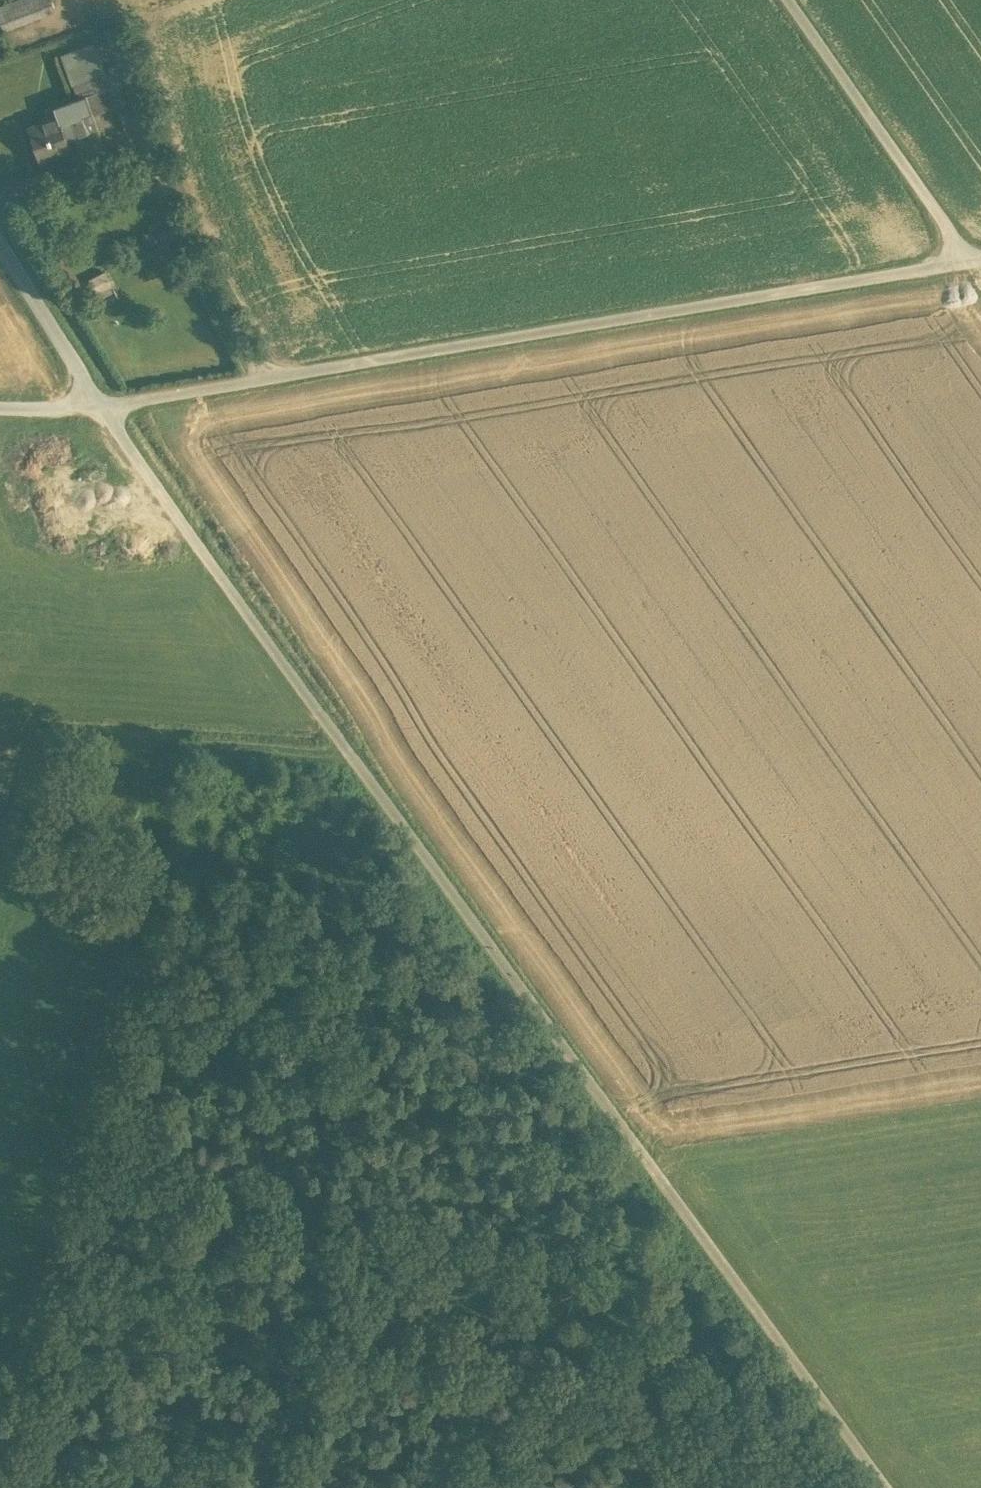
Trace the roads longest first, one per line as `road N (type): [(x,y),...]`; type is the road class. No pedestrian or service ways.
road 1 (unclassified): [(0,248),(98,407),(886,1487)]
road 2 (track): [(980,266),(98,407)]
road 3 (track): [(147,119),(173,208),(260,378)]

